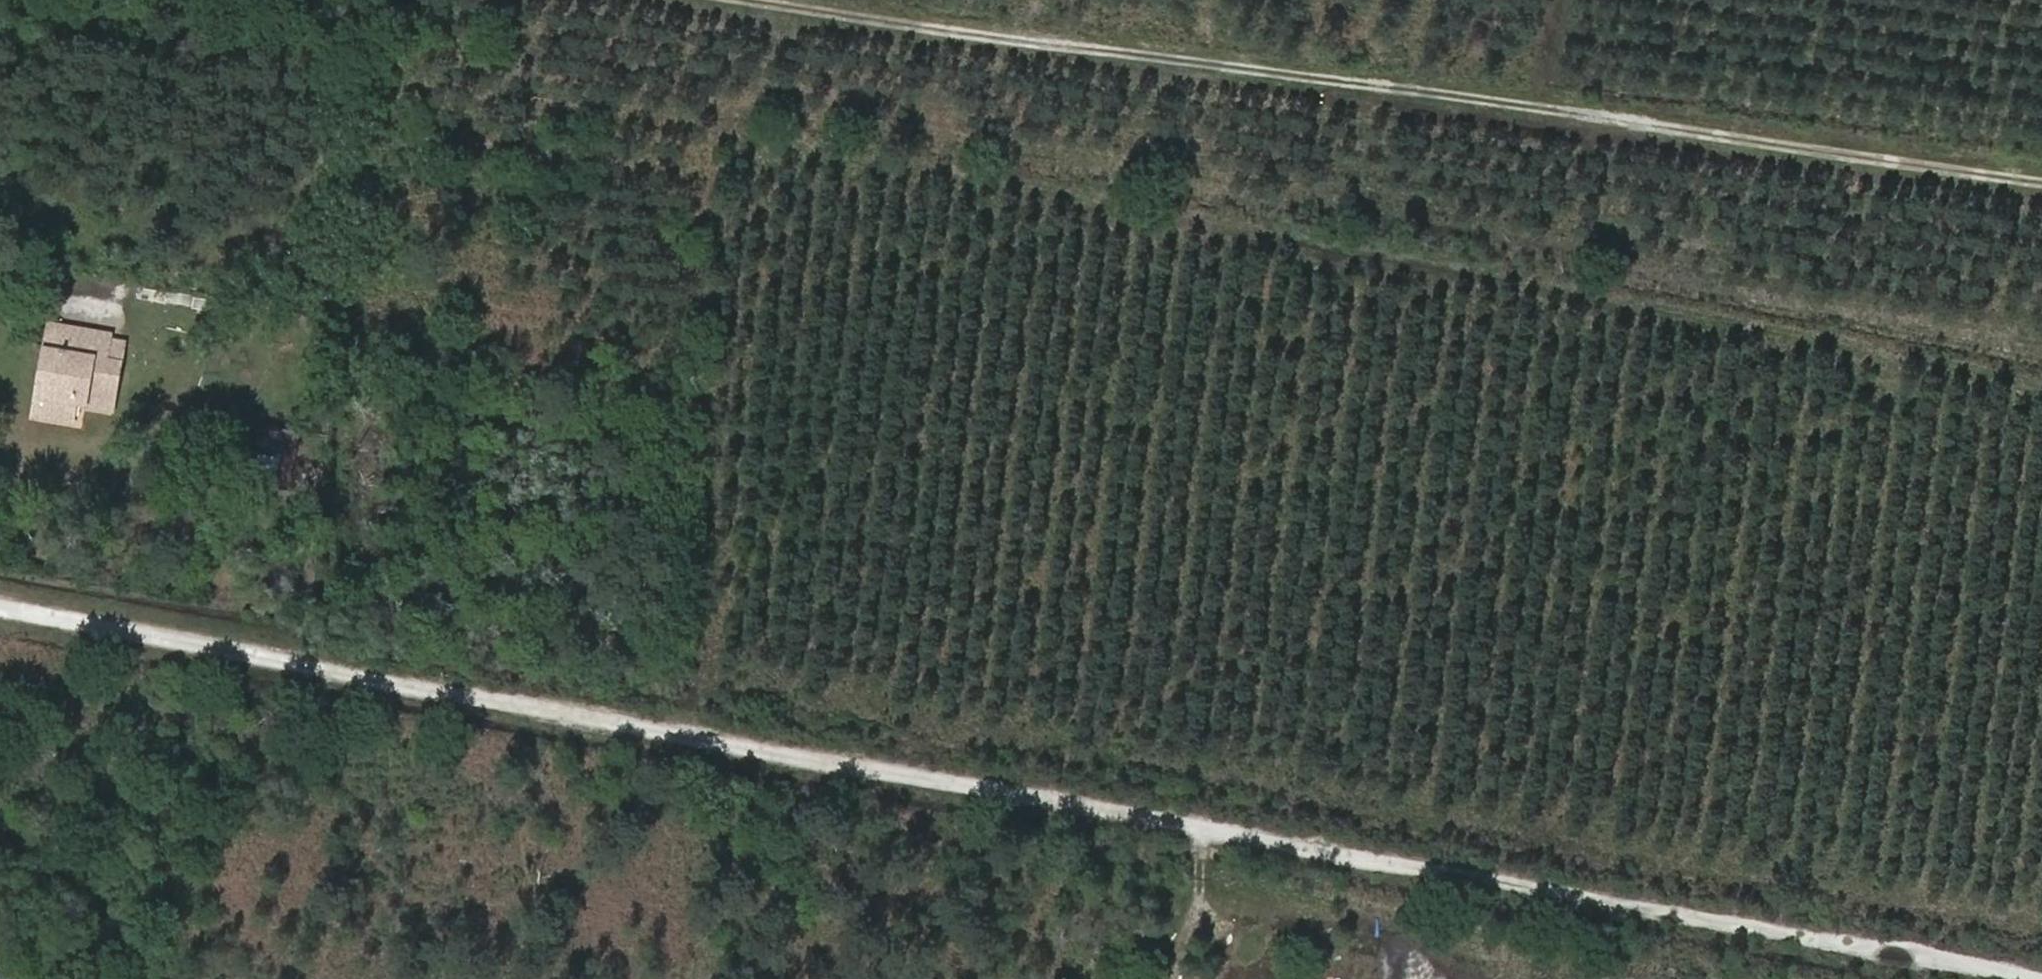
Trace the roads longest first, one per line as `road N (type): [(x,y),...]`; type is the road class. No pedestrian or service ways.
road 1 (track): [(2041,978),(593,723),(0,607)]
road 2 (track): [(2041,183),(741,0)]

